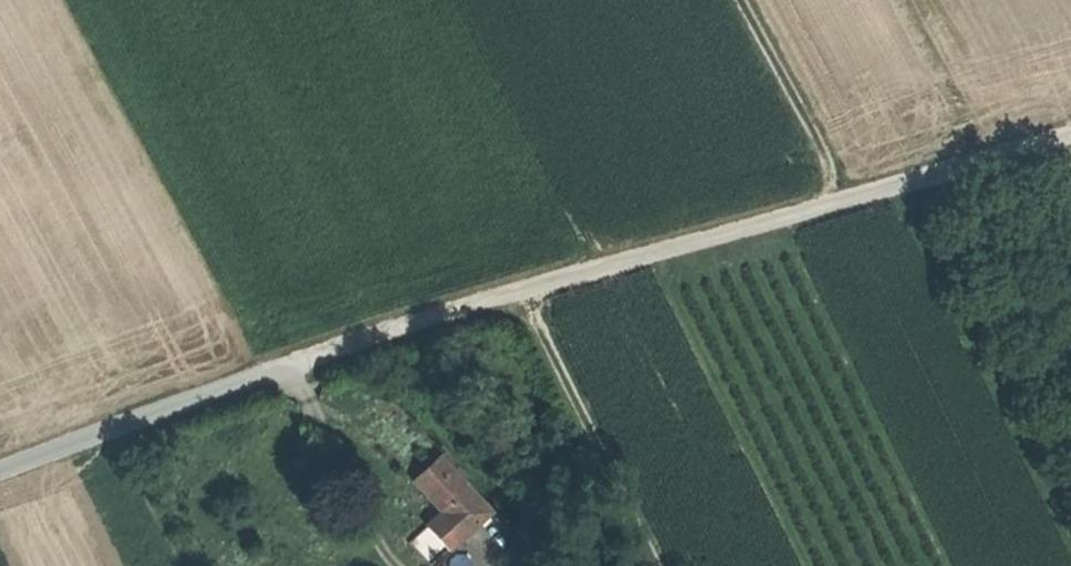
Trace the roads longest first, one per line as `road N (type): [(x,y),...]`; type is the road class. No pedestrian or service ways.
road 1 (track): [(523,288),(1070,137)]
road 2 (unclassified): [(0,466),(304,359)]
road 3 (track): [(664,565),(523,288)]
road 4 (track): [(523,288),(304,359)]
road 5 (track): [(735,0),(838,197)]

